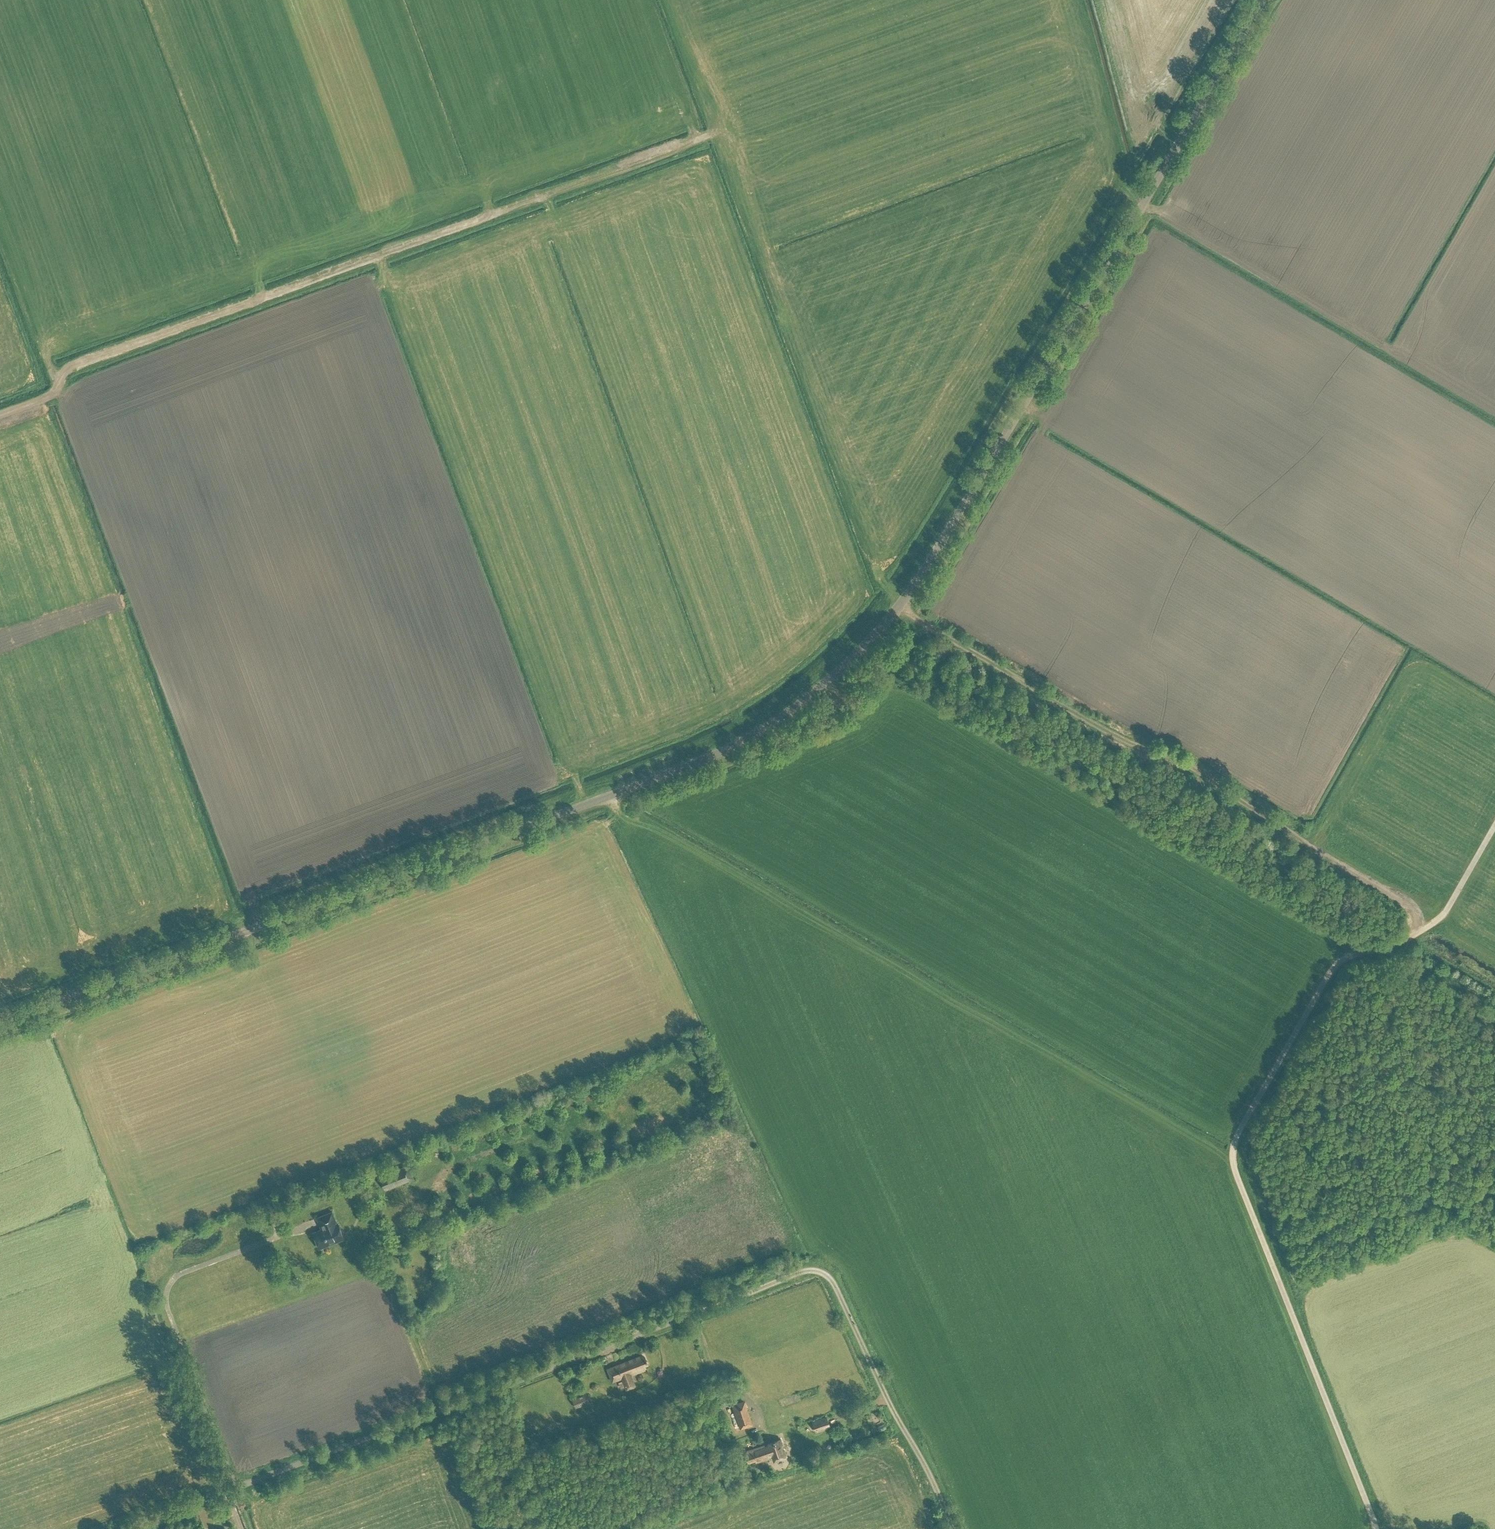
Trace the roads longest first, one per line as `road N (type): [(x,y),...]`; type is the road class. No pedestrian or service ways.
road 1 (tertiary): [(0,1023),(718,755),(782,720),(844,667),(916,585),(1264,0)]
road 2 (track): [(1376,1528),(1236,1169),(1236,1140),(1333,968),(1435,922),(1494,825)]
road 3 (track): [(712,135),(69,368),(50,395),(0,414)]
road 4 (track): [(1435,922),(1171,752),(1126,737),(902,604)]
road 5 (unclassified): [(127,1528),(700,1311)]
road 6 (track): [(437,1412),(393,1277),(401,1211),(421,1196)]

